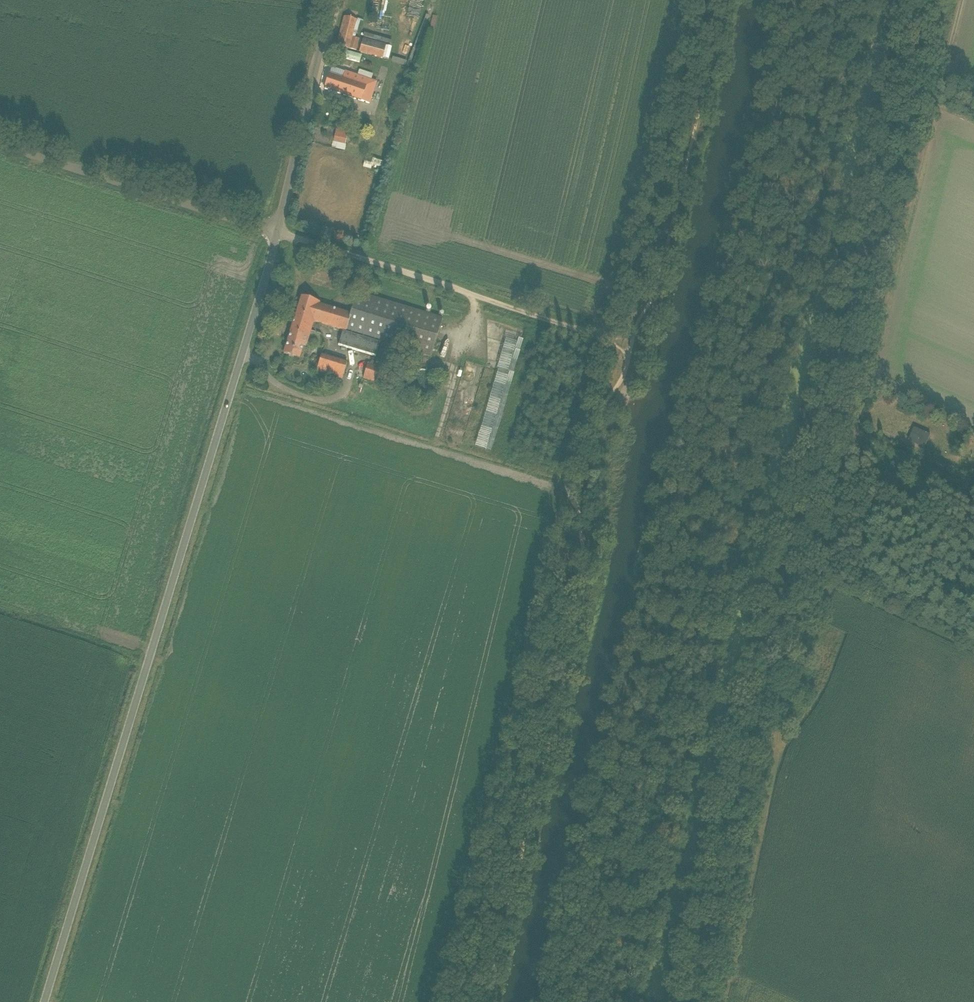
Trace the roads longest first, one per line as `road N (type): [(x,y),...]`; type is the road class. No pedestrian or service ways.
road 1 (track): [(716,1001),(772,748),(771,677),(816,587),(957,0)]
road 2 (unclassified): [(43,1001),(278,232)]
road 3 (track): [(632,346),(278,232)]
road 4 (unclassified): [(278,232),(0,143)]
road 5 (unclassified): [(278,232),(333,0)]

